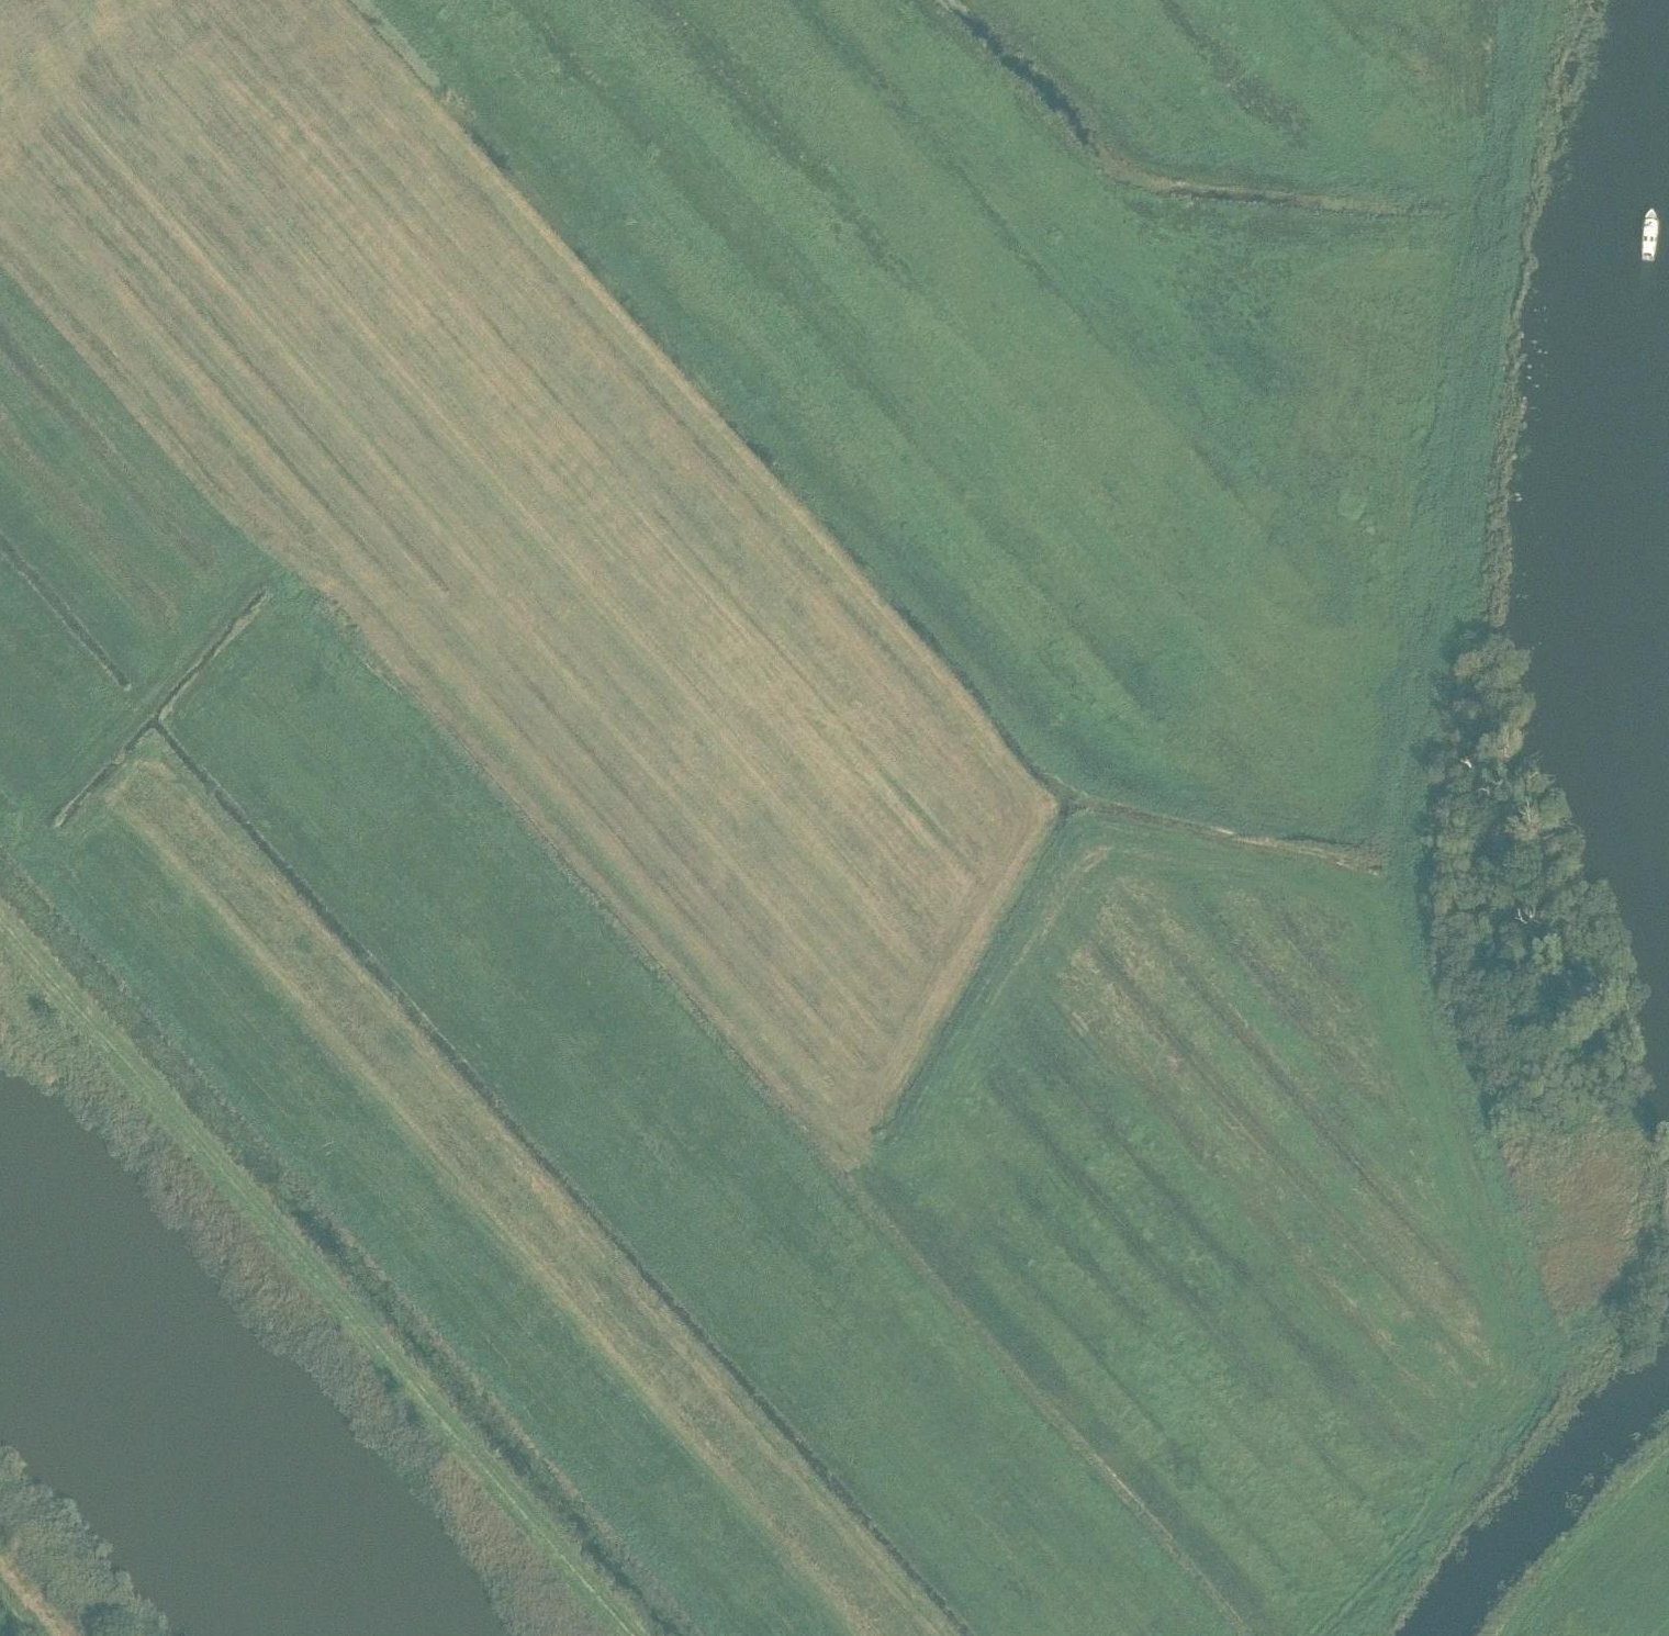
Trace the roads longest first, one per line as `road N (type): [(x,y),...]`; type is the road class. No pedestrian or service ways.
road 1 (track): [(634,1635),(0,916)]

